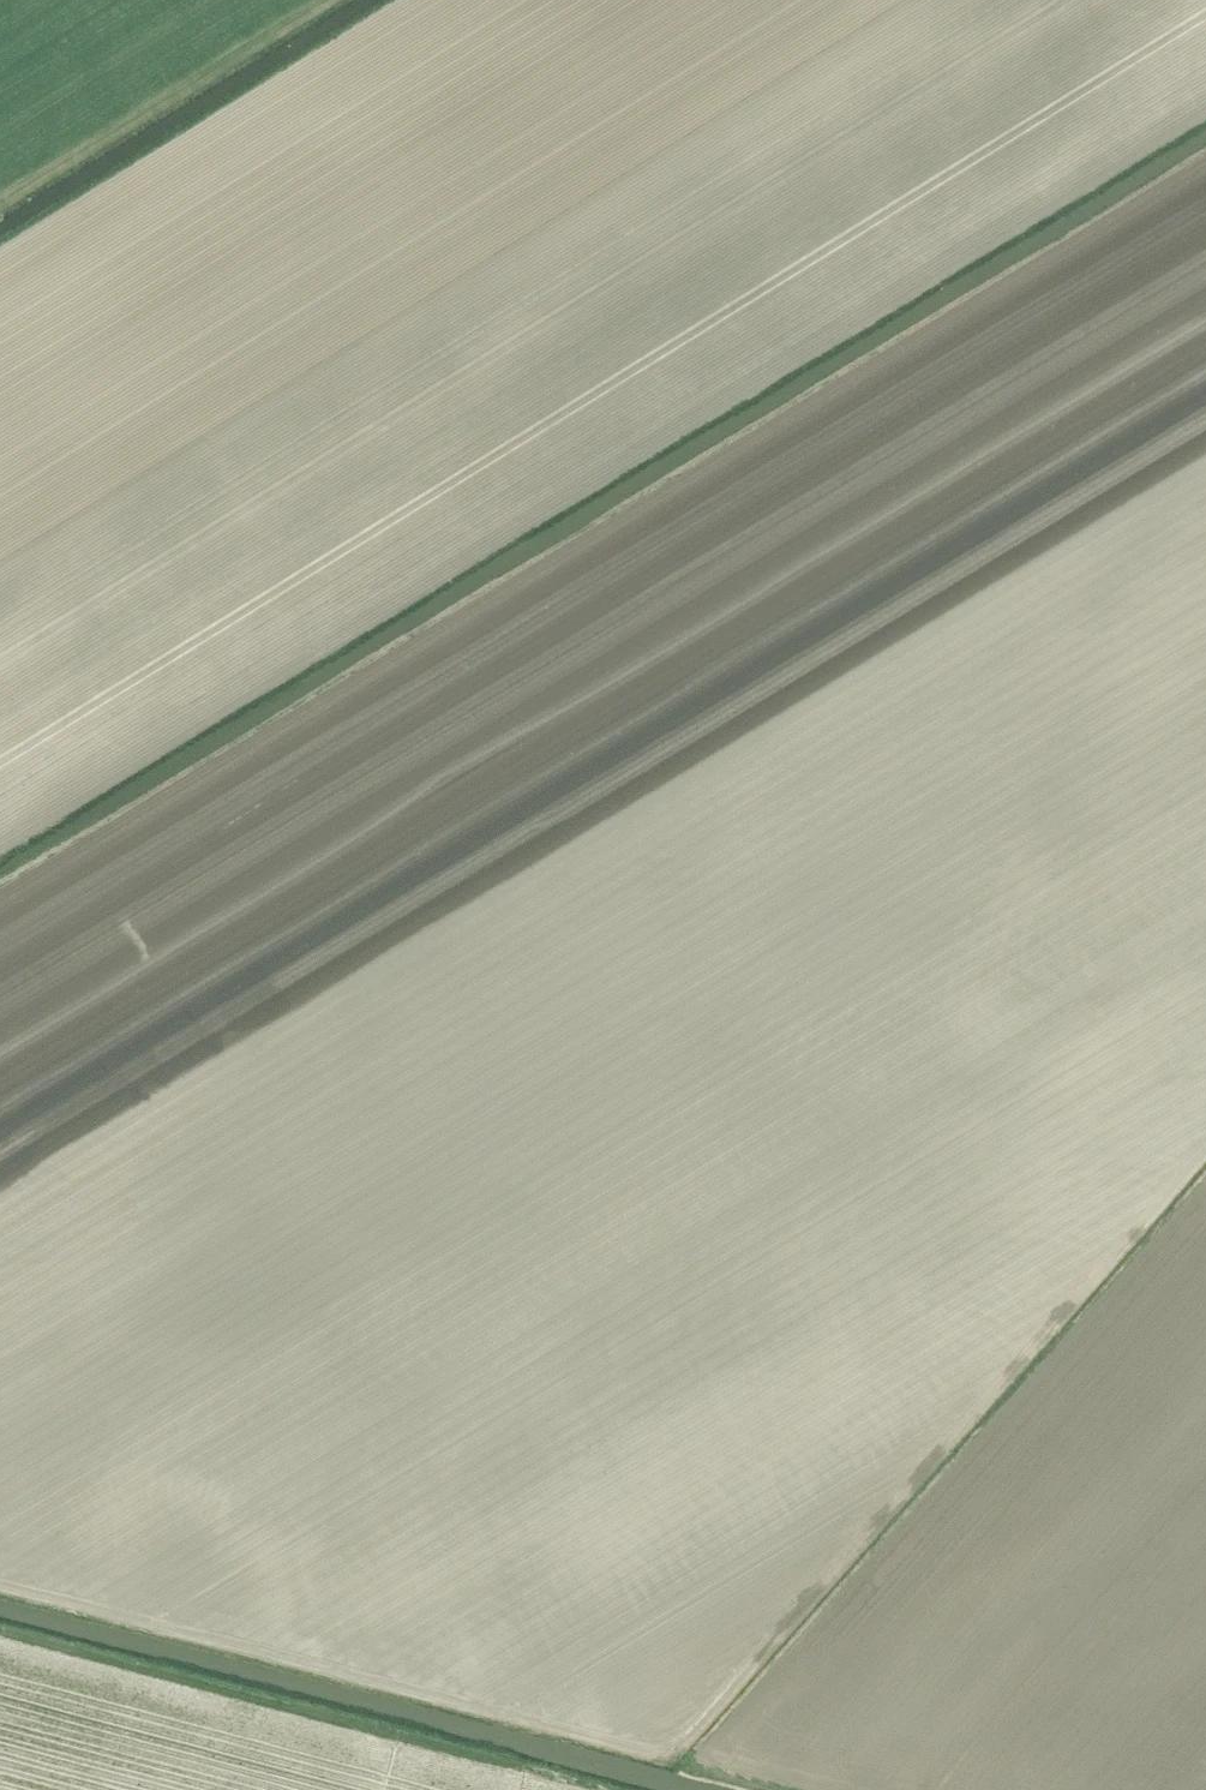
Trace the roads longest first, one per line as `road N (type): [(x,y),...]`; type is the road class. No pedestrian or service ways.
road 1 (track): [(658,1753),(0,1583)]
road 2 (track): [(501,608),(463,624),(0,911)]

